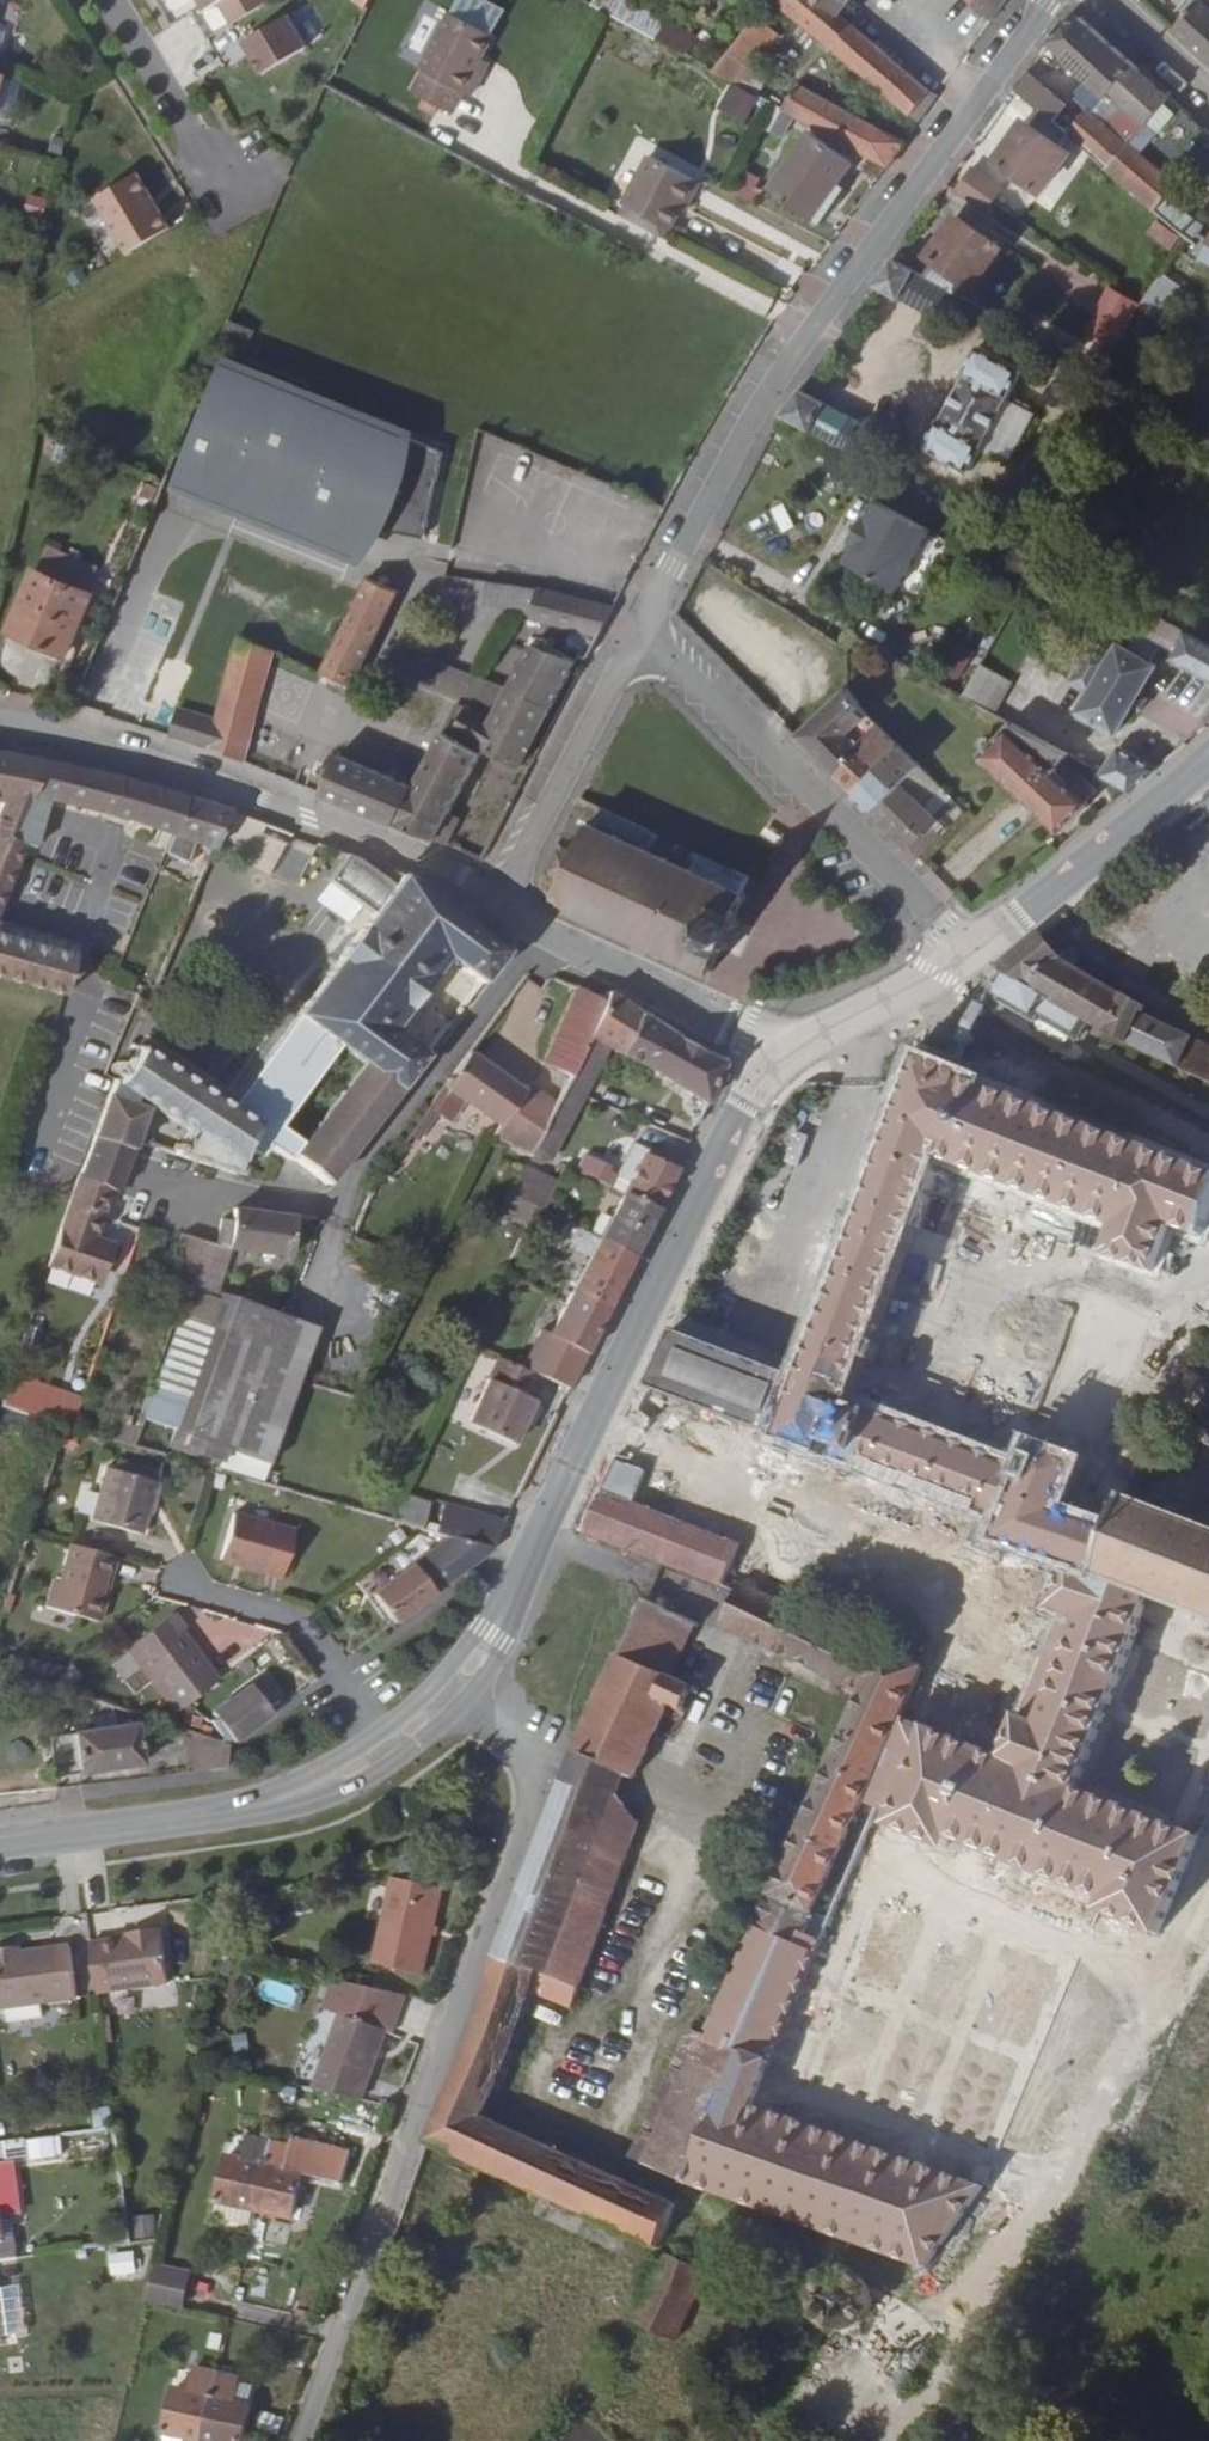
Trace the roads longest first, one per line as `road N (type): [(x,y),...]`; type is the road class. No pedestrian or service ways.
road 1 (residential): [(307,2440),(426,2098),(536,1821),(519,1731),(469,1682)]
road 2 (residential): [(1053,0),(812,329),(638,626)]
road 3 (tertiary): [(789,1045),(712,1167),(544,1542),(469,1682)]
road 4 (track): [(1208,1869),(1164,1974),(1017,2254),(890,2440)]
road 5 (residential): [(496,889),(132,751),(0,721)]
road 6 (tertiary): [(469,1682),(389,1749),(284,1800),(199,1820),(0,1845)]
road 7 (residential): [(638,626),(728,704),(966,949)]
road 8 (residential): [(789,1045),(746,1032),(546,928),(496,889)]
road 9 (tertiary): [(1208,757),(966,949)]
road 10 (residential): [(496,889),(638,626)]
road 11 (residential): [(102,0),(215,175),(259,149)]
road 12 (tertiary): [(966,949),(789,1045)]

